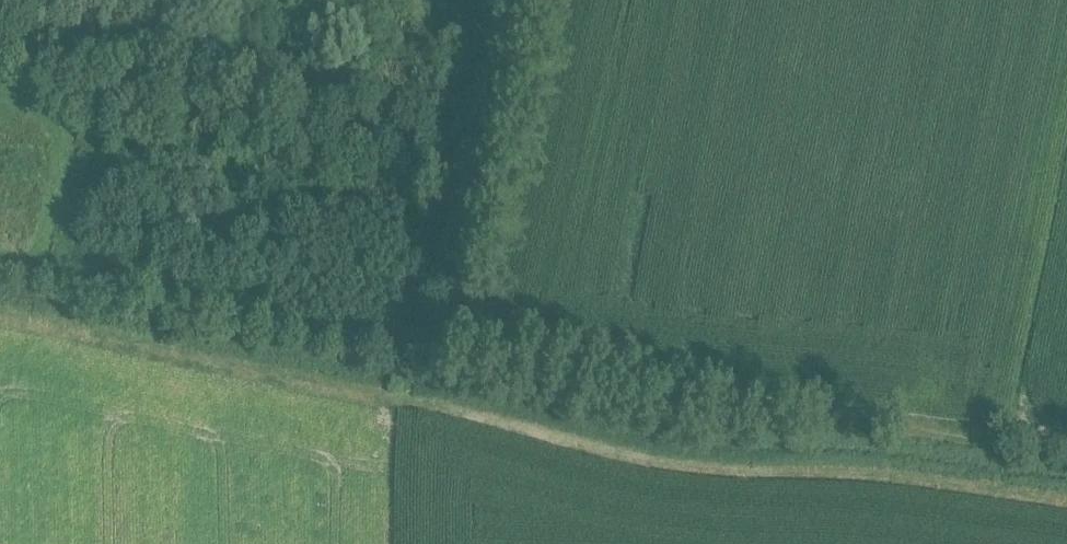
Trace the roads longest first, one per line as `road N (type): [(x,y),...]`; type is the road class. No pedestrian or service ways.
road 1 (track): [(1066,457),(710,422),(445,360)]
road 2 (track): [(445,360),(0,271)]
road 3 (track): [(445,360),(530,0)]

